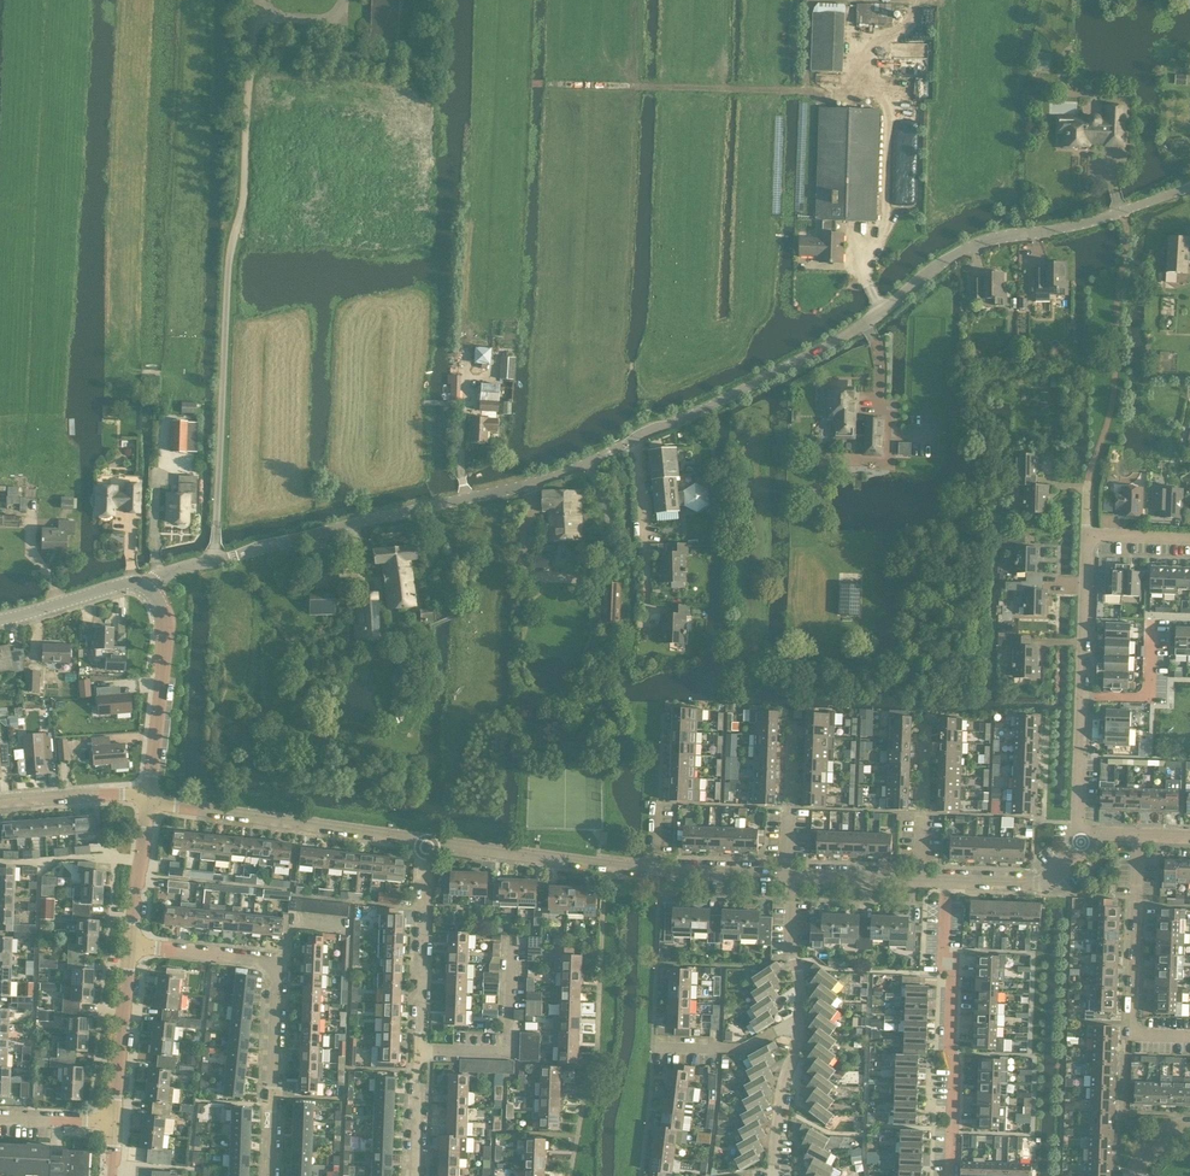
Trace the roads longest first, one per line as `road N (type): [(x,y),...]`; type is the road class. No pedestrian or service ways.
road 1 (tertiary): [(146,590),(168,573),(551,477),(832,342),(970,247),(1076,226),(1189,189)]
road 2 (track): [(881,313),(869,269),(886,233),(893,55),(915,0)]
road 3 (residential): [(946,883),(953,1175)]
road 4 (residential): [(150,798),(426,845)]
road 5 (residential): [(1189,1038),(1132,1037),(1136,834)]
road 6 (residential): [(426,845),(659,871)]
road 7 (tertiary): [(150,798),(166,625),(146,590)]
road 8 (residential): [(279,966),(269,1175)]
road 9 (residential): [(420,1052),(508,1054),(509,933)]
road 10 (residential): [(420,1052),(426,845)]
road 11 (tertiary): [(115,1128),(130,945)]
road 12 (residential): [(1081,694),(1087,536)]
road 13 (residential): [(653,1047),(746,1049),(802,1020)]
road 14 (residential): [(946,883),(1043,885),(1081,840)]
road 15 (tertiary): [(0,620),(120,585),(146,590)]
road 16 (residential): [(772,1167),(784,1076),(802,1020)]
road 17 (residential): [(130,945),(279,966)]
road 18 (residential): [(0,803),(150,798)]
road 19 (tertiary): [(130,945),(150,798)]
road 20 (residential): [(1081,840),(1081,694)]
road 21 (residential): [(1081,694),(1149,693),(1151,616)]
road 22 (residential): [(802,1020),(789,876)]
road 23 (residential): [(789,876),(921,881)]
road 24 (residential): [(659,871),(789,876)]
road 25 (residential): [(414,1175),(420,1052)]

